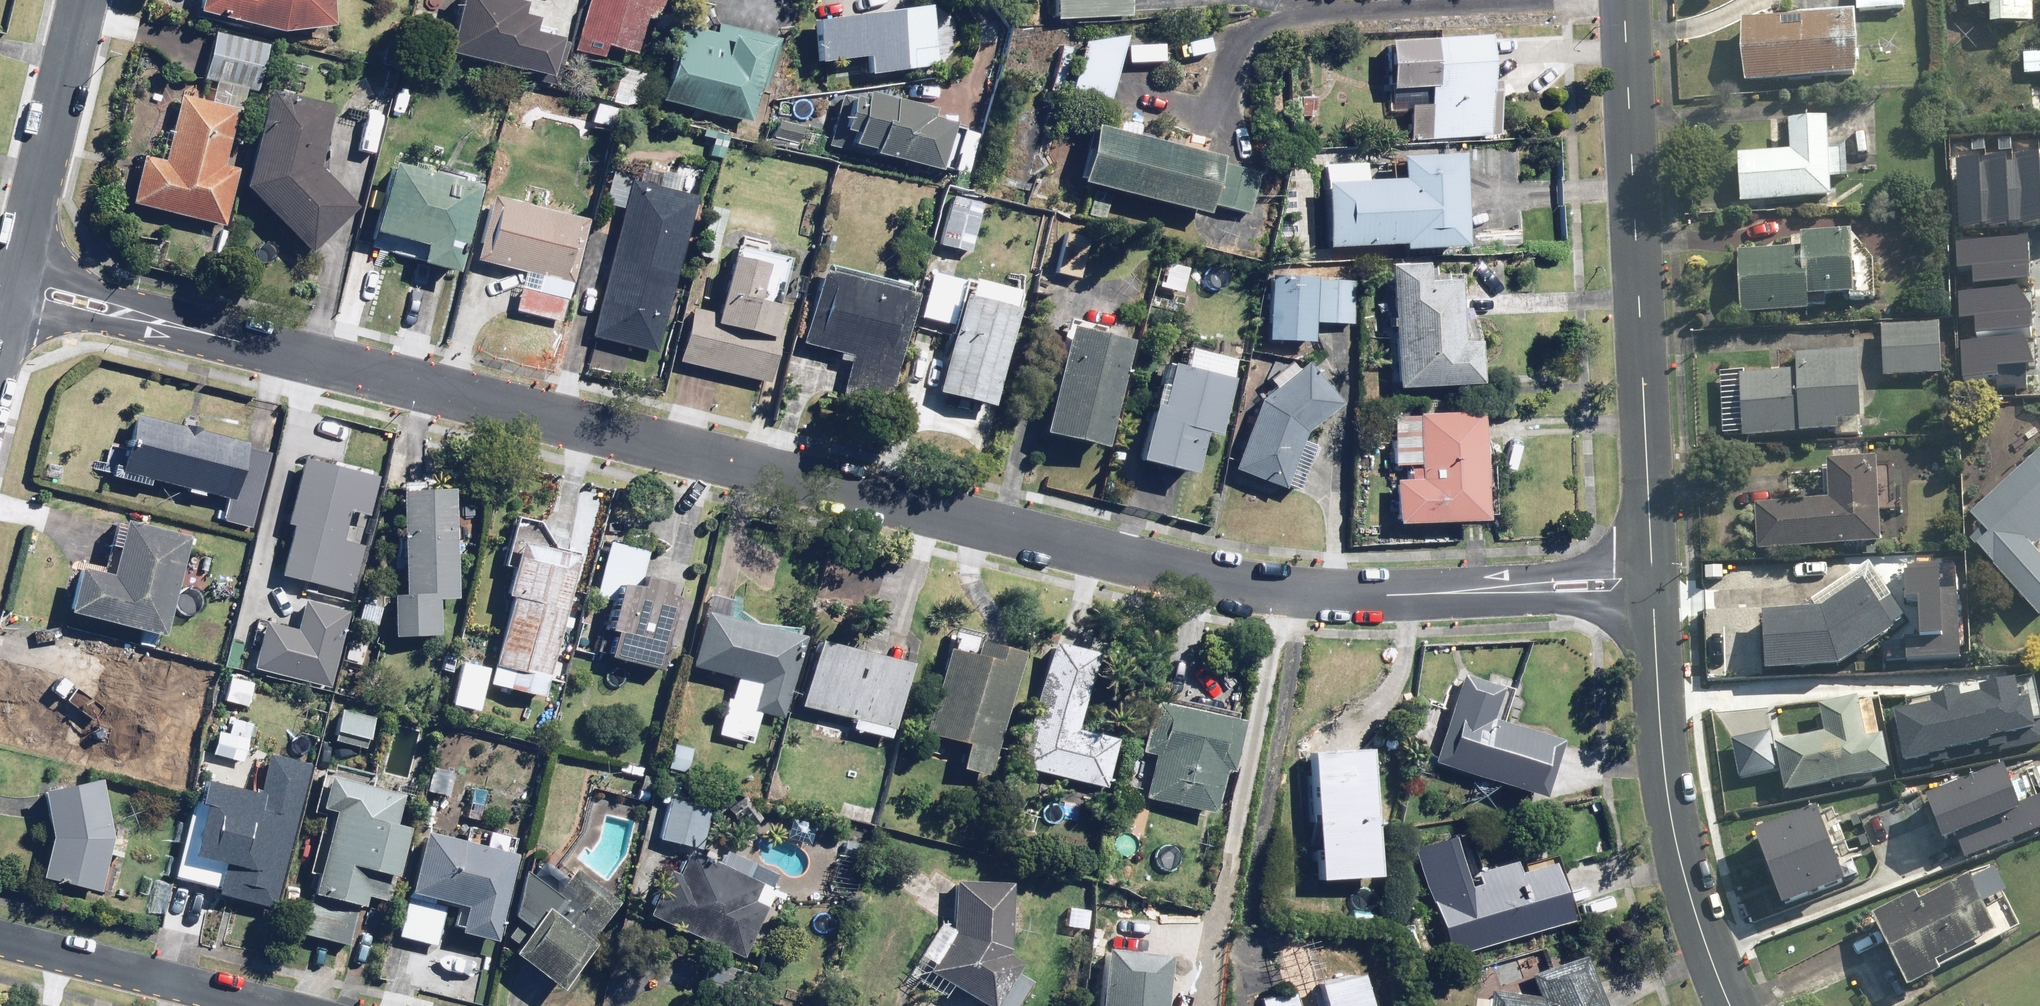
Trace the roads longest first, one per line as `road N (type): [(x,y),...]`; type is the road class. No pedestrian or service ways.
road 1 (residential): [(14,293),(1283,593),(1650,585)]
road 2 (residential): [(1624,0),(1650,585)]
road 3 (residential): [(1650,585),(1675,815),(1704,949),(1730,1005)]
road 4 (residential): [(84,0),(14,293)]
road 5 (residential): [(0,938),(279,1005)]

